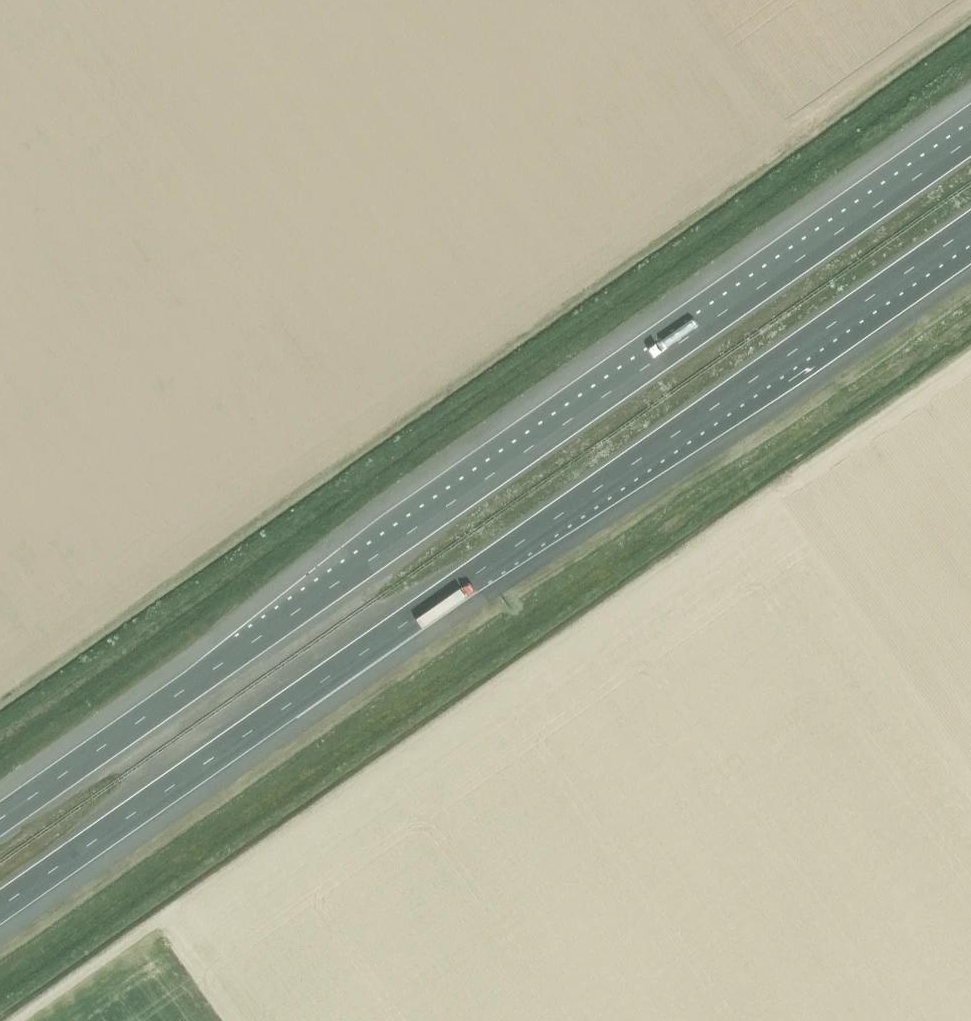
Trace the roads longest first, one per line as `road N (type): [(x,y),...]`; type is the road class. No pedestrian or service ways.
road 1 (motorway): [(970,138),(0,819)]
road 2 (motorway): [(0,907),(970,226)]

